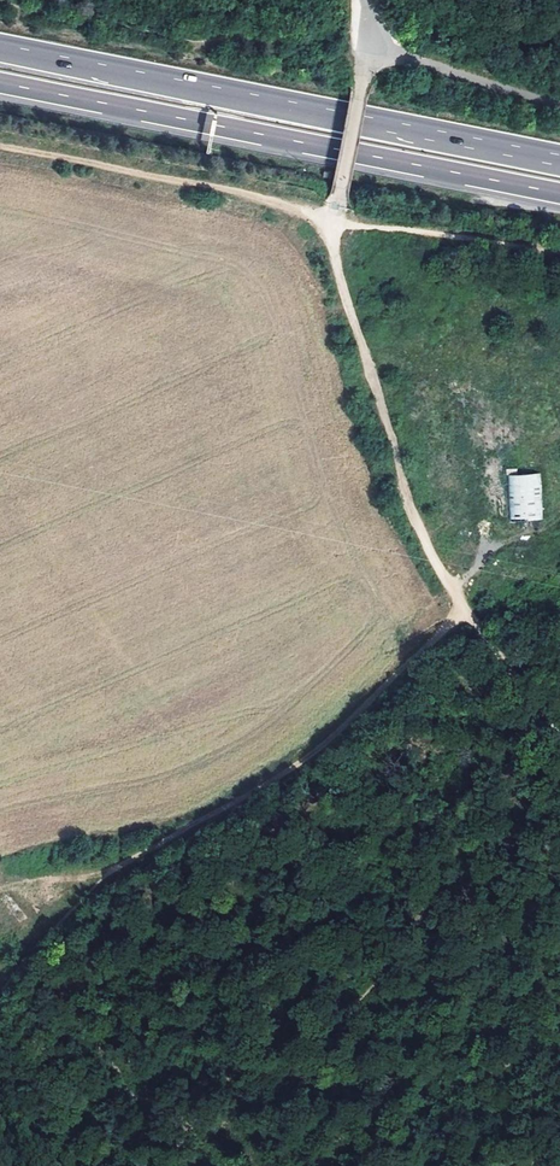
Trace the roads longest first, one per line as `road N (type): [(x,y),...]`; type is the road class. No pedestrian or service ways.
road 1 (motorway): [(559,161),(0,49)]
road 2 (motorway): [(0,82),(559,193)]
road 3 (track): [(471,613),(324,744),(115,869)]
road 4 (track): [(333,225),(339,276),(418,528),(471,613)]
road 5 (track): [(333,225),(267,200),(0,144)]
road 6 (track): [(559,254),(449,233),(333,225)]
road 7 (unclassified): [(559,105),(372,46)]
road 8 (track): [(471,613),(559,737)]
road 9 (unclassified): [(362,71),(336,202)]

